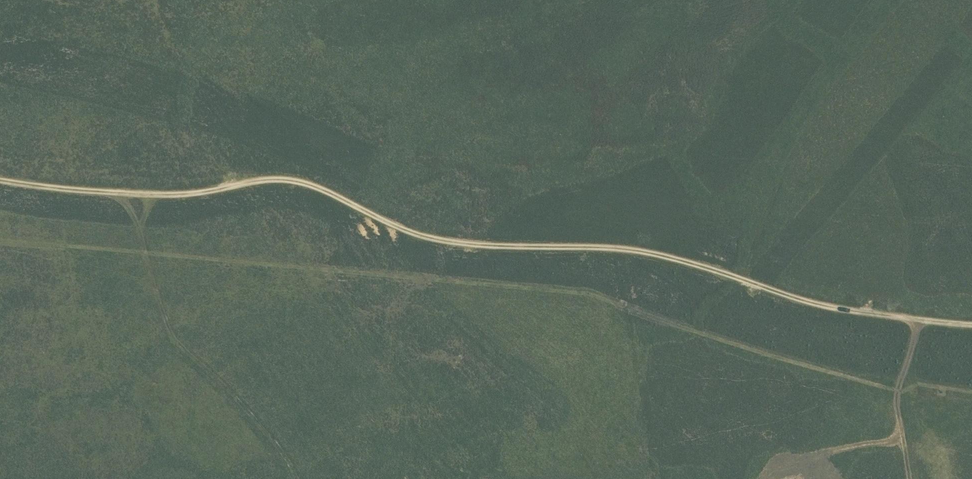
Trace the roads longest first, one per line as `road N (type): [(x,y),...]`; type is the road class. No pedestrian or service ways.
road 1 (track): [(971,325),(822,307),(701,267),(626,253),(462,245),(408,234),(285,177),(156,195),(0,177)]

